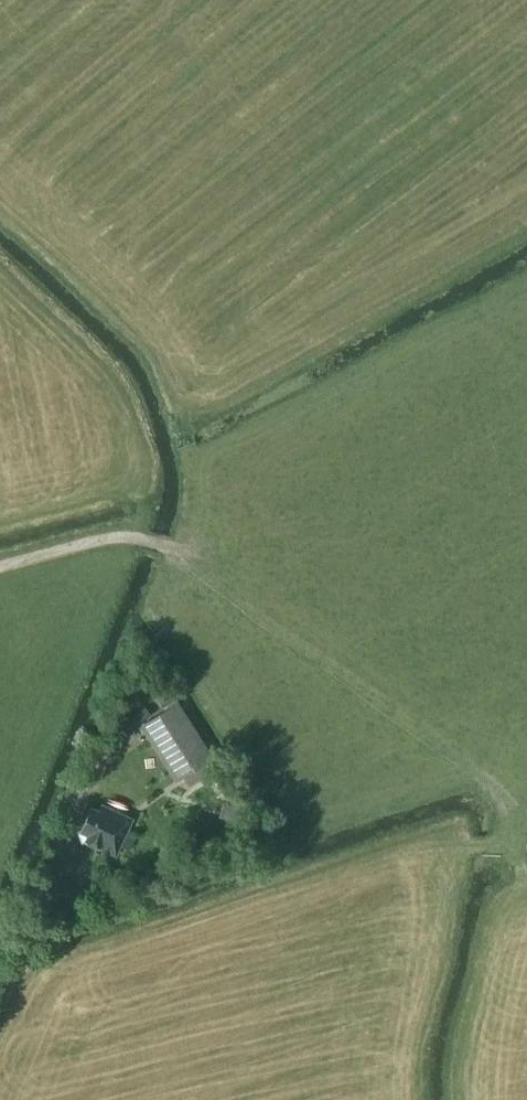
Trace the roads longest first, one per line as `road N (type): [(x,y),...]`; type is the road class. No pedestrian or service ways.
road 1 (track): [(165,545),(113,537),(0,568)]

